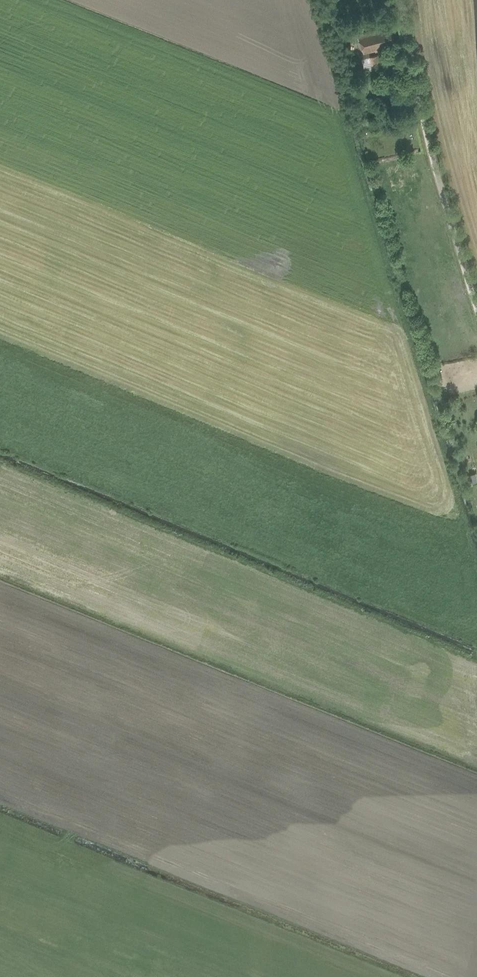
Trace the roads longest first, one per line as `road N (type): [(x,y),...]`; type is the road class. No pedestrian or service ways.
road 1 (unclassified): [(402,0),(425,133),(476,309)]

